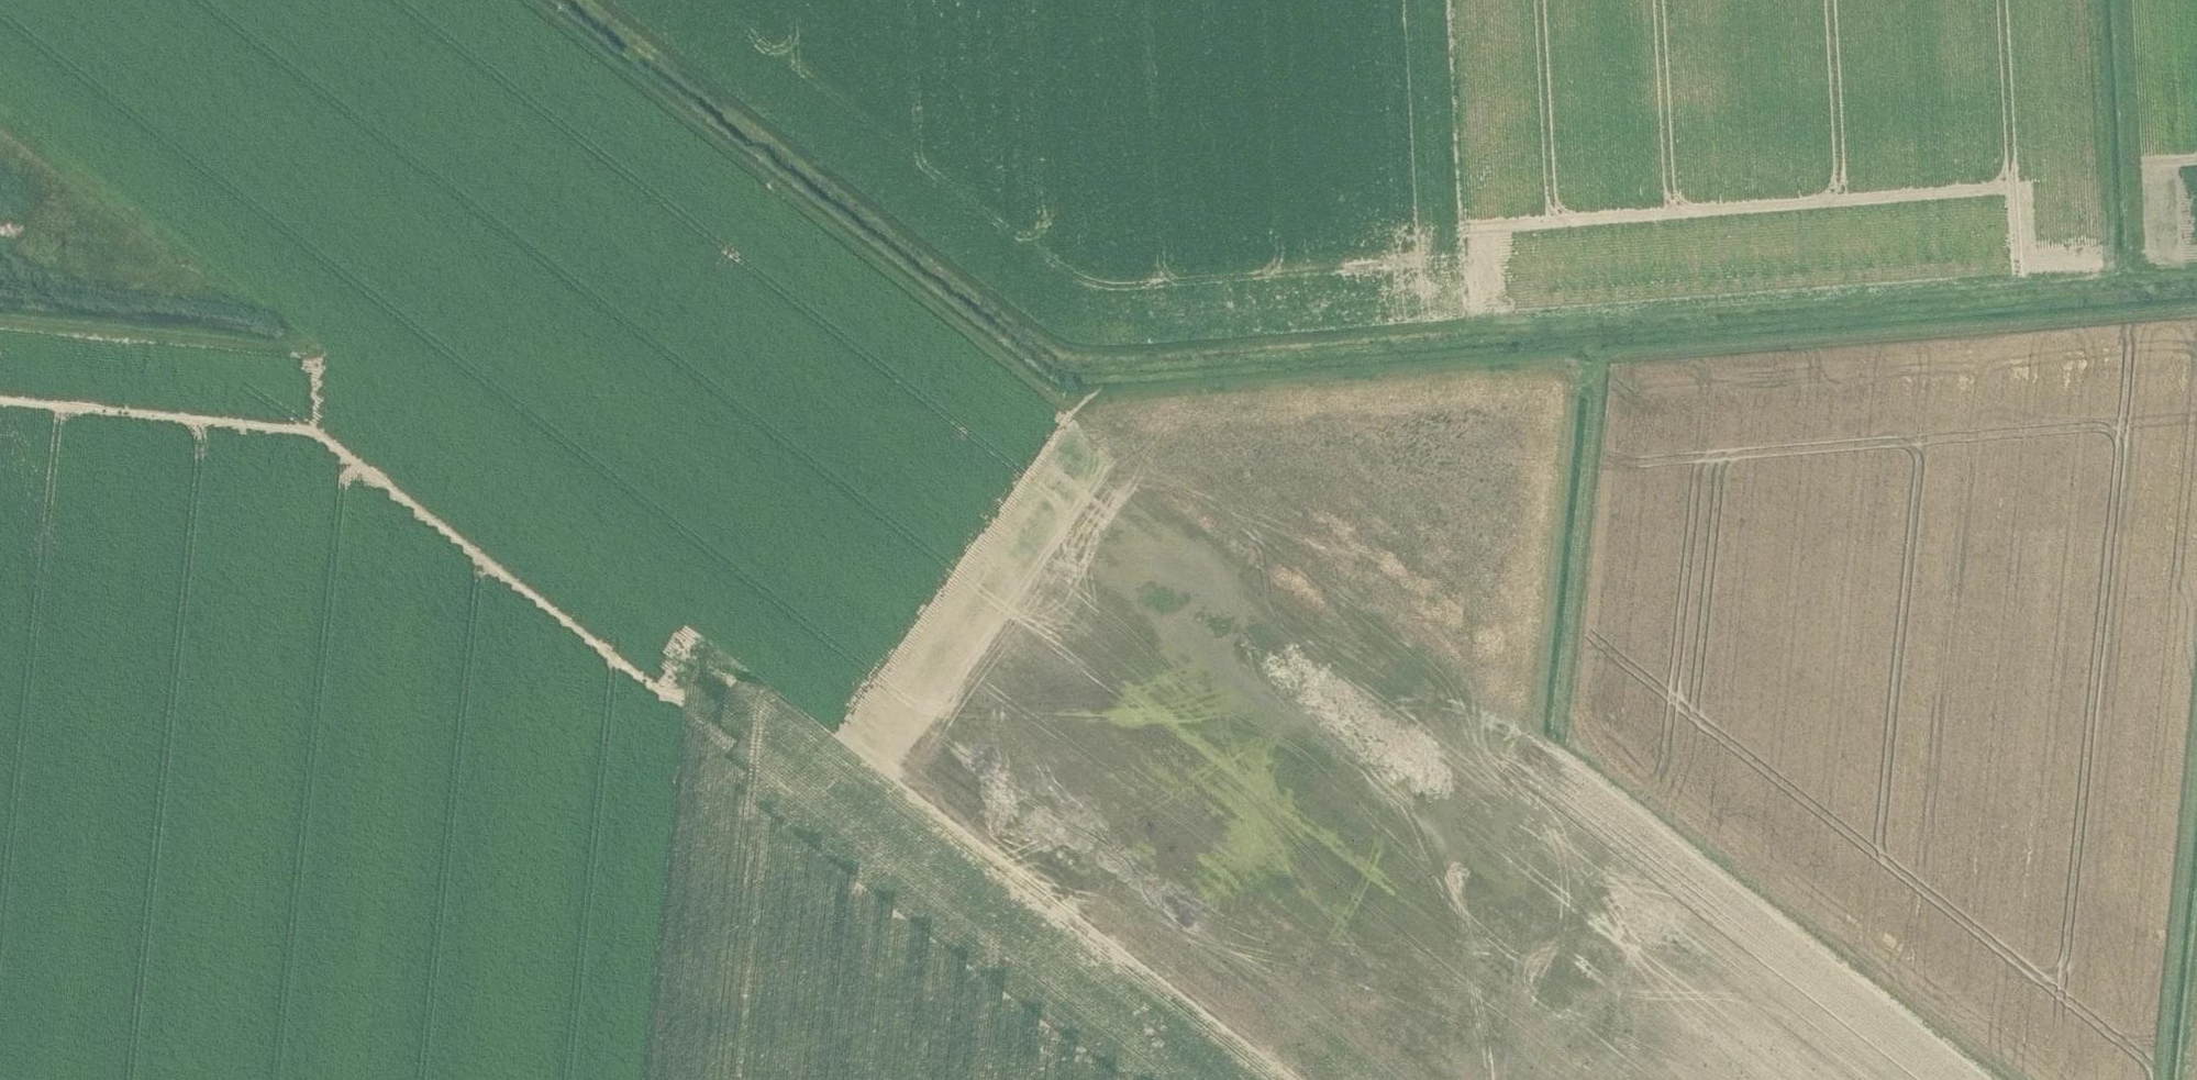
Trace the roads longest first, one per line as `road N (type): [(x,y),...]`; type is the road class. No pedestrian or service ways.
road 1 (track): [(1100,430),(1618,800),(1988,1079)]

